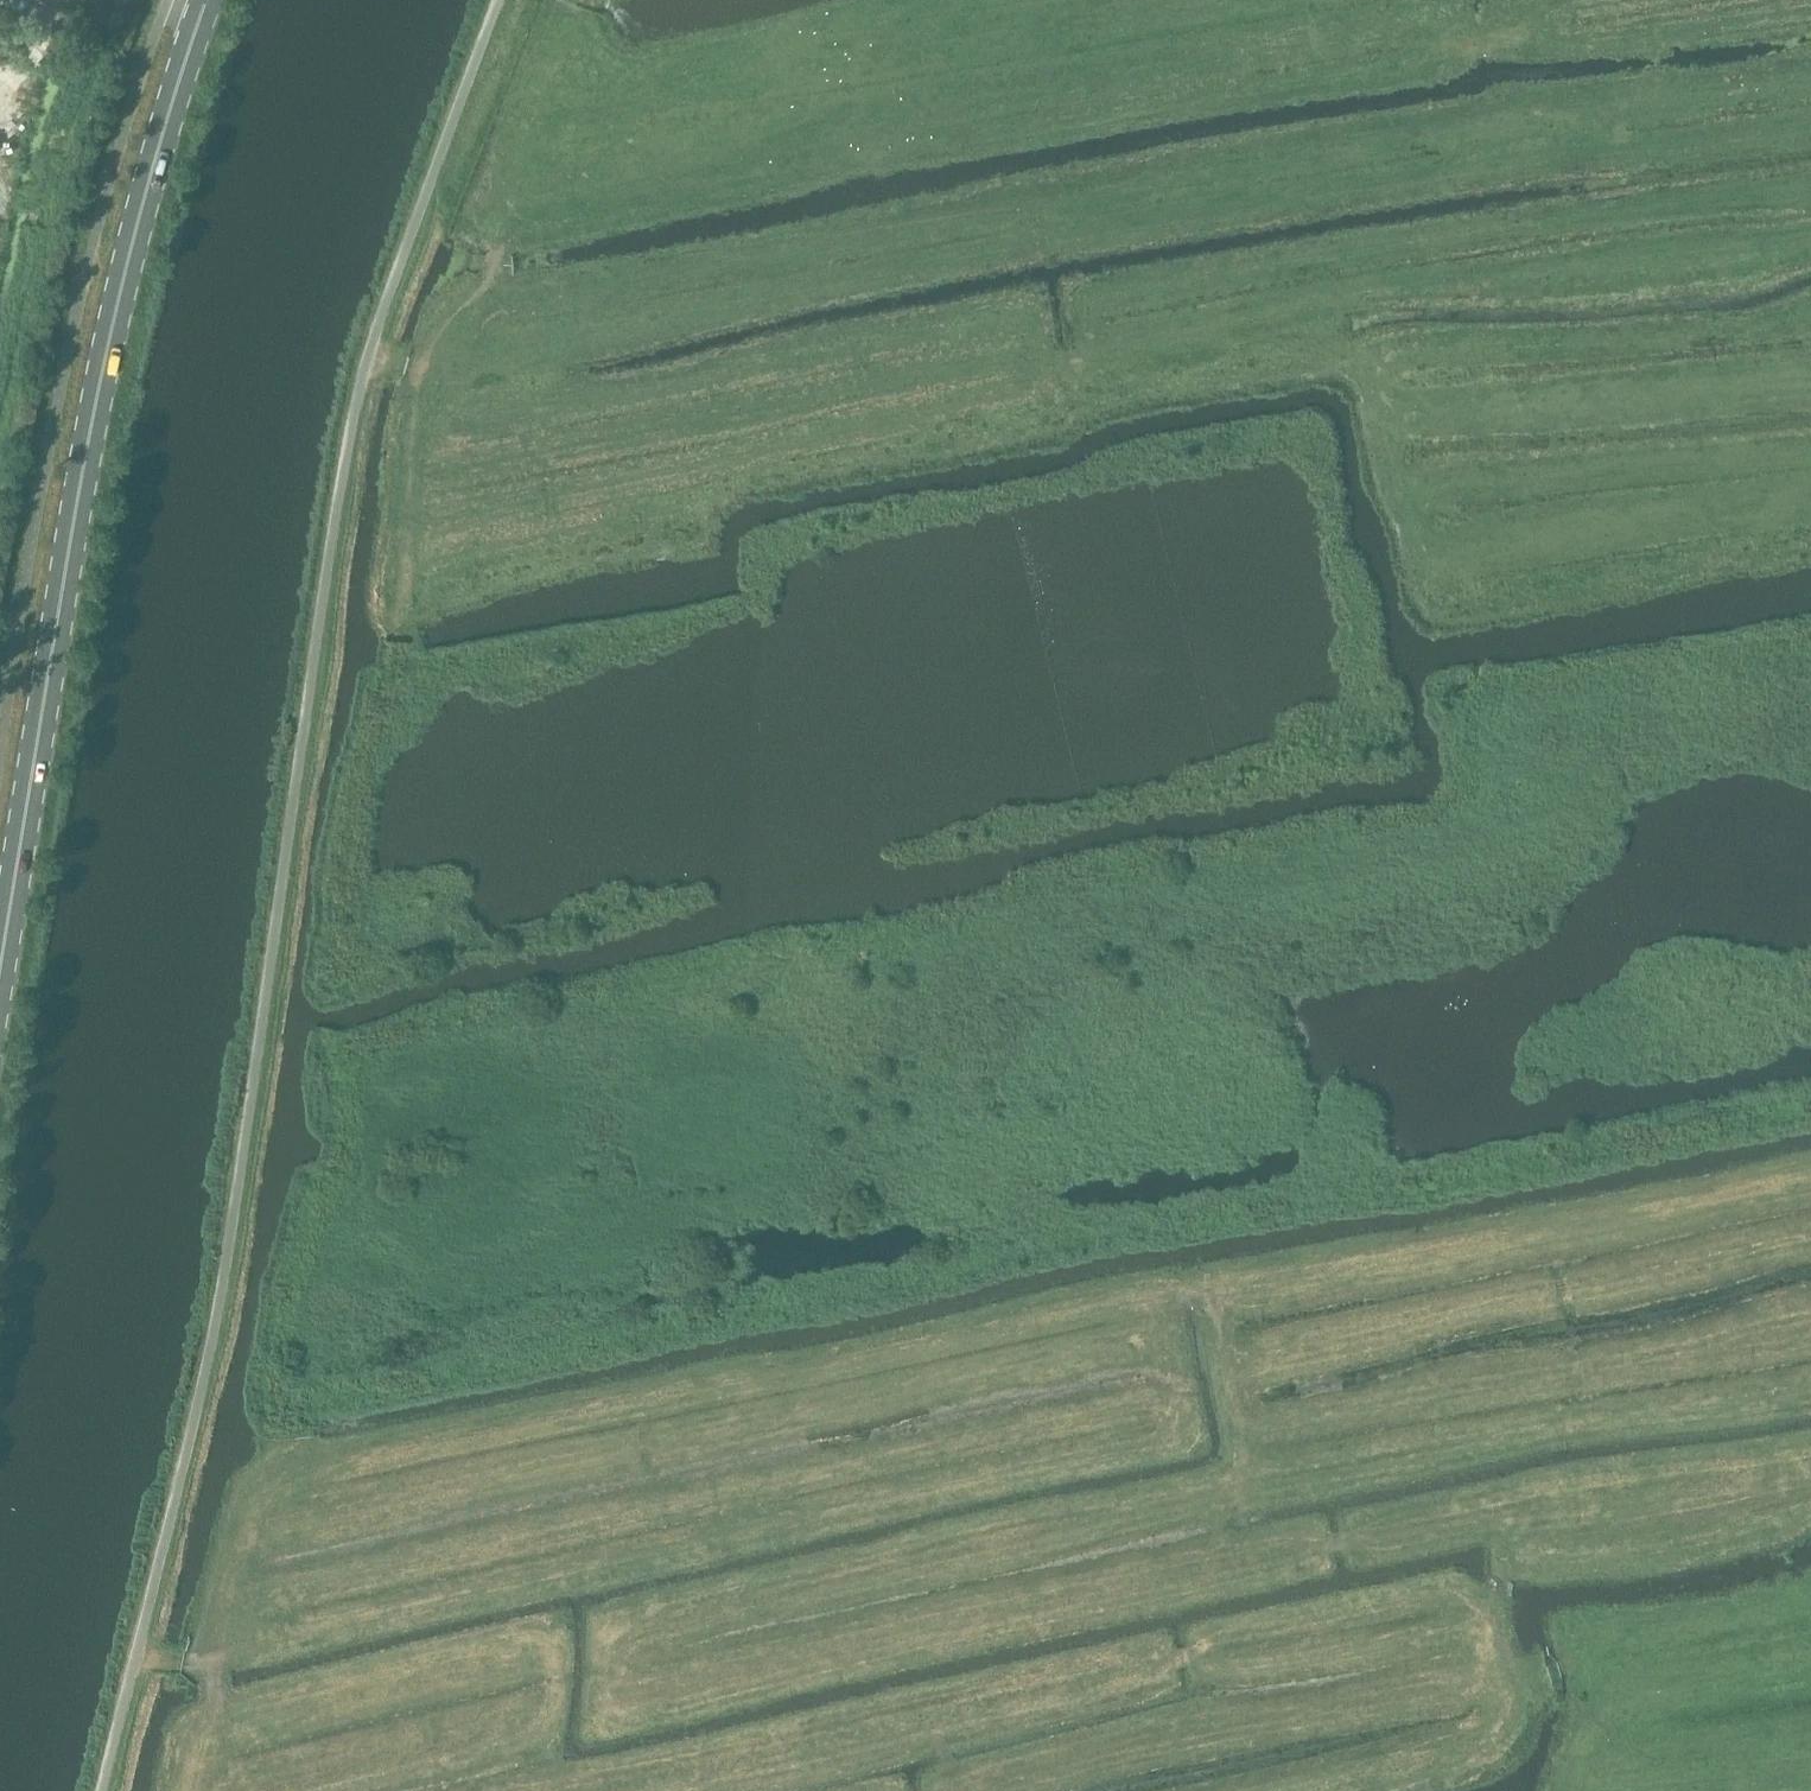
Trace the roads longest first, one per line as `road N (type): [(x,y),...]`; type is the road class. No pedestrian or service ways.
road 1 (primary): [(0,956),(44,674),(136,210),(203,0)]
road 2 (track): [(506,229),(487,286),(442,329),(420,369),(399,641)]
road 3 (track): [(208,1664),(221,1722),(200,1790)]

